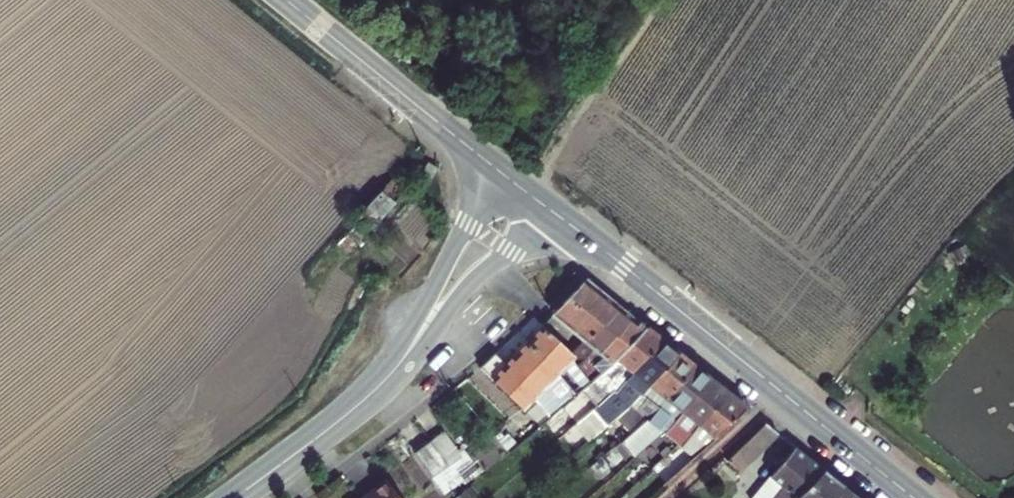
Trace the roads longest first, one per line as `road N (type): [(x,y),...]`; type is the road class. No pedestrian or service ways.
road 1 (tertiary): [(917,497),(547,206)]
road 2 (tertiary): [(508,176),(287,0)]
road 3 (tertiary): [(232,497),(333,424),(400,361)]
road 4 (tertiary): [(508,176),(462,234),(400,361)]
road 5 (tertiary): [(400,361),(547,206)]

